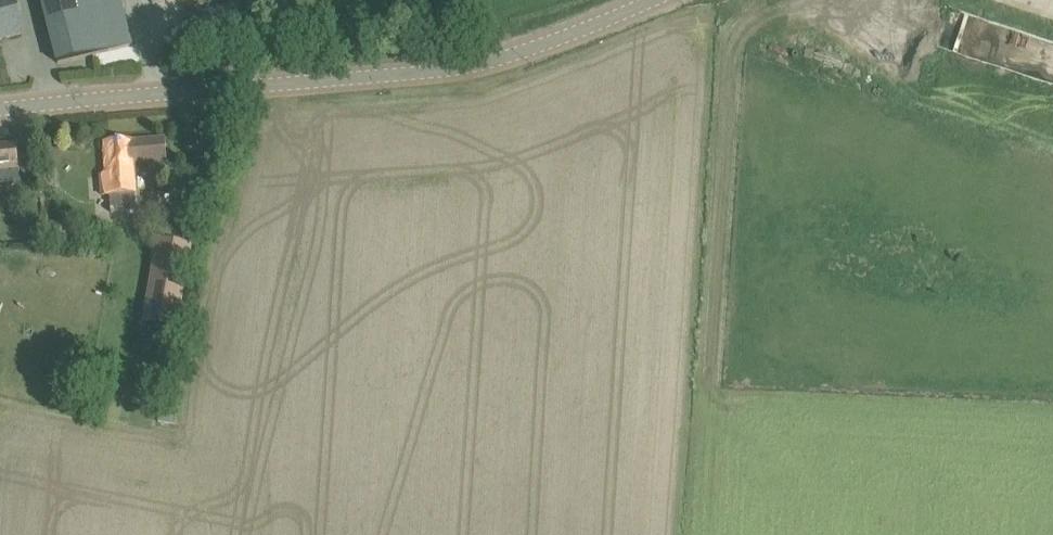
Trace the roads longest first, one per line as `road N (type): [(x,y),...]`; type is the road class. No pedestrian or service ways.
road 1 (unclassified): [(0,109),(461,67),(653,0)]

